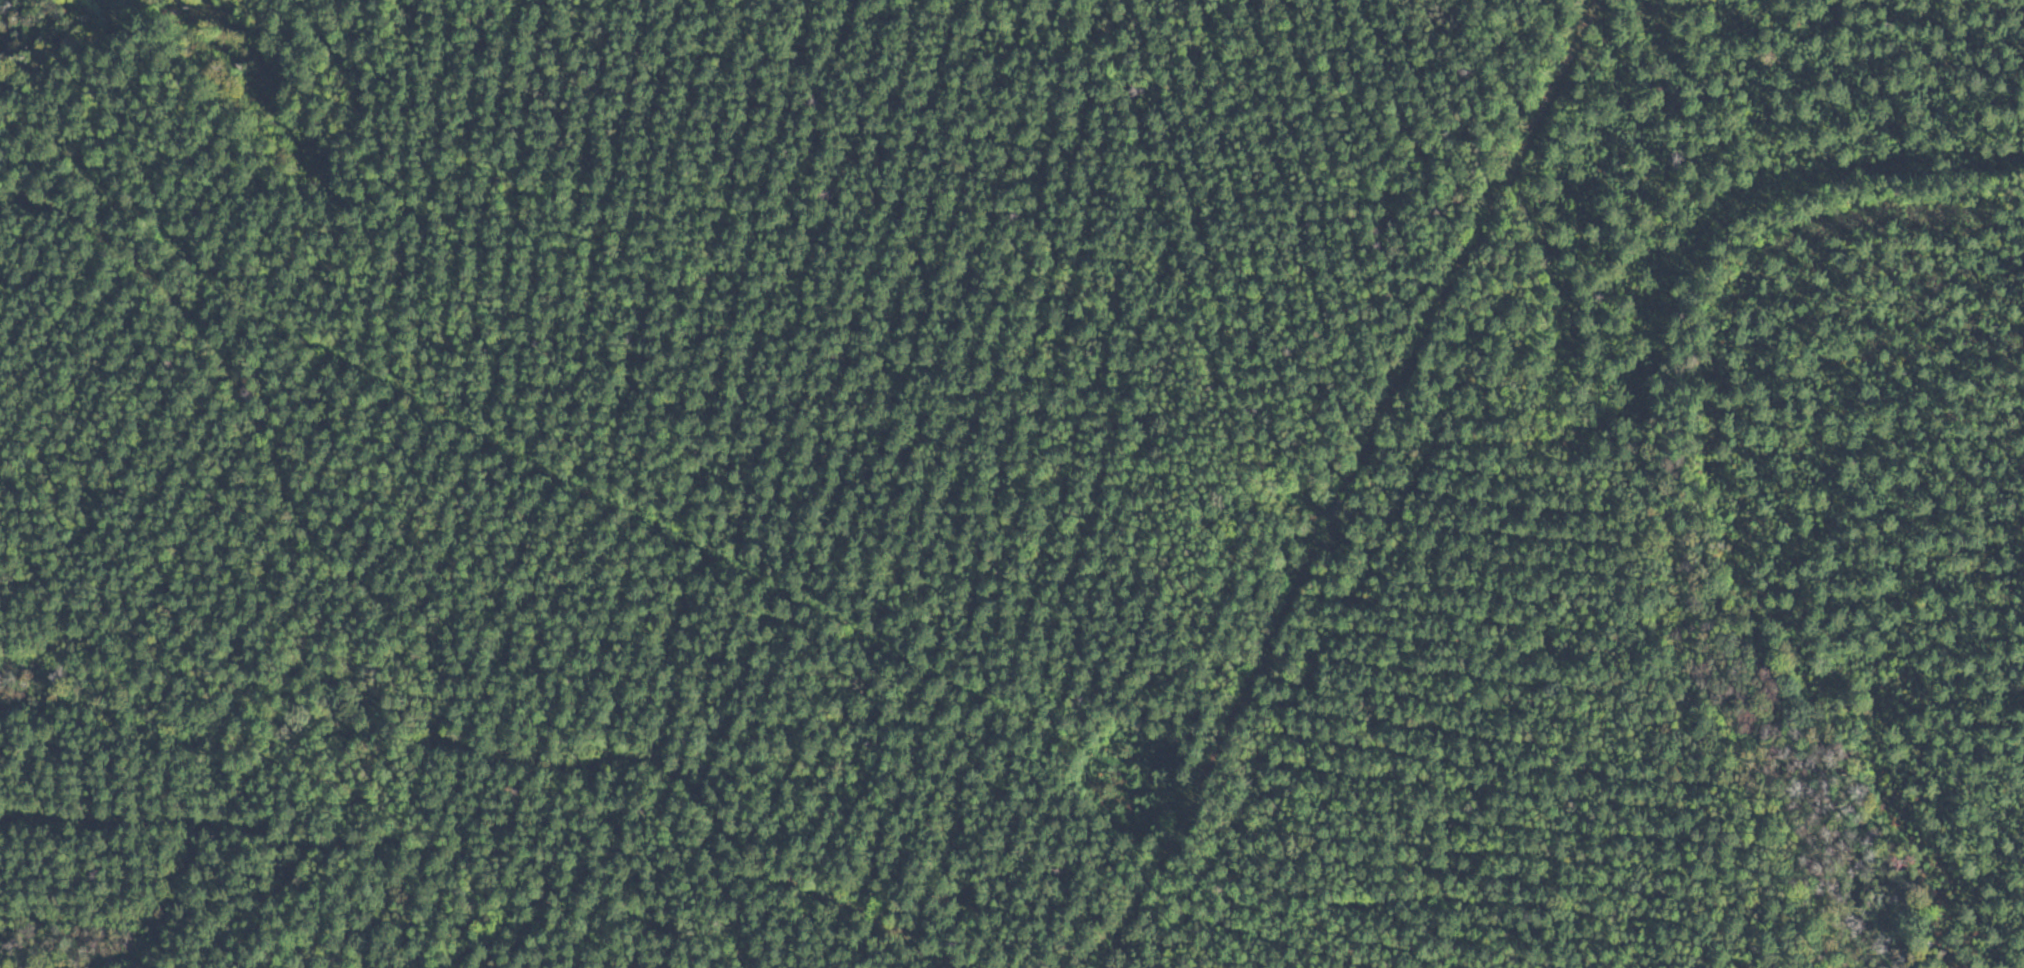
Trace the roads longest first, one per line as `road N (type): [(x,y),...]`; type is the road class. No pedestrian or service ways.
road 1 (track): [(1141,967),(1225,813),(1613,0)]

